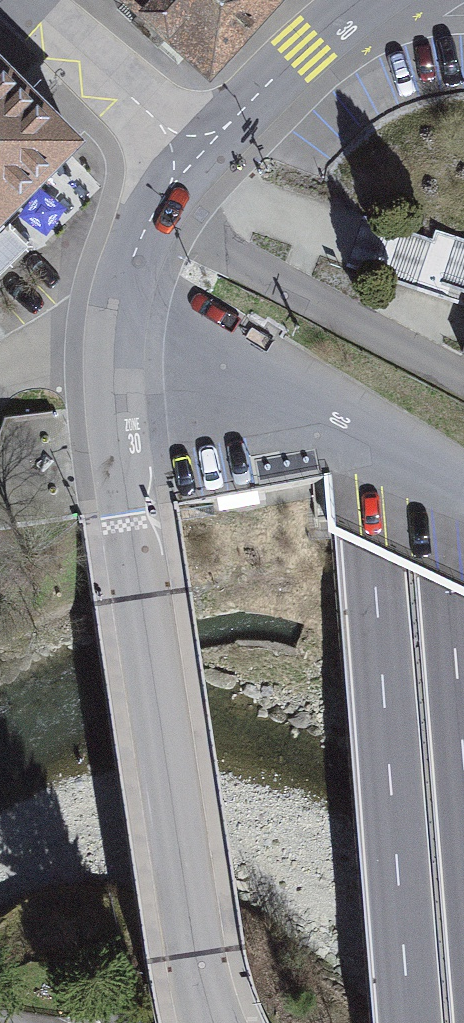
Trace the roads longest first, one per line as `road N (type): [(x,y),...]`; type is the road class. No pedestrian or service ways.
road 1 (primary): [(327,0),(410,1022)]
road 2 (primary): [(463,726),(409,0)]
road 3 (tertiary): [(117,343),(125,477),(206,1008)]
road 4 (residential): [(117,343),(209,360),(284,387),(463,481)]
road 5 (unclassified): [(23,0),(196,158)]
road 6 (tertiary): [(196,158),(368,0)]
road 7 (tertiary): [(196,158),(137,247),(117,343)]

